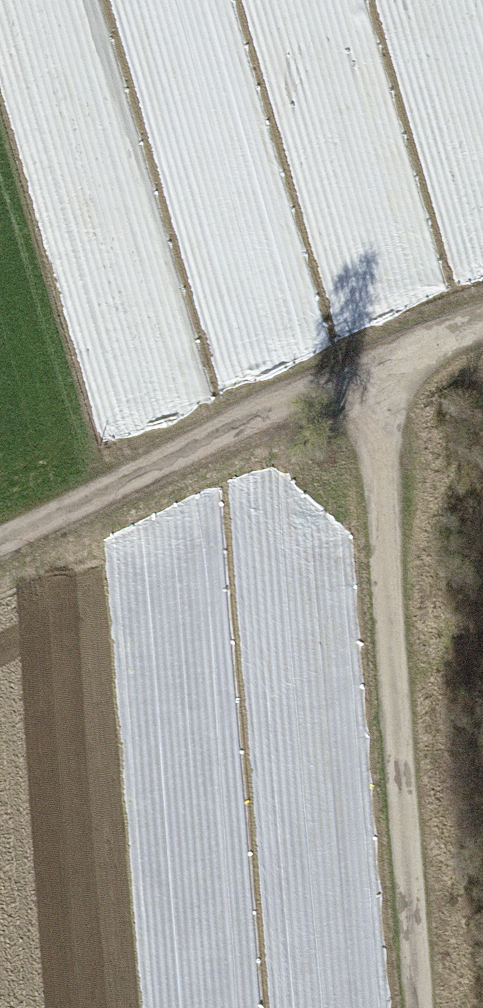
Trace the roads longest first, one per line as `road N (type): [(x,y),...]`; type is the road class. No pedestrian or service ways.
road 1 (track): [(407,1007),(355,380)]
road 2 (track): [(0,540),(355,380),(482,337)]

